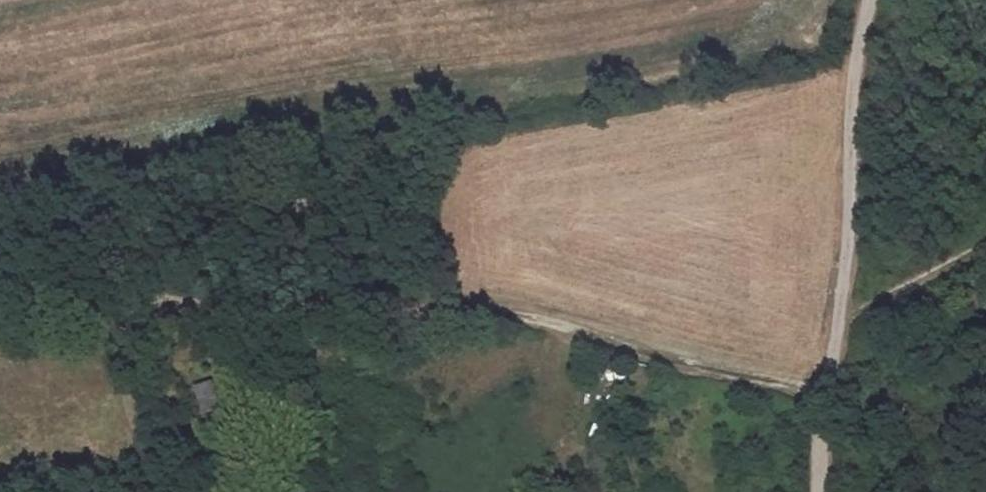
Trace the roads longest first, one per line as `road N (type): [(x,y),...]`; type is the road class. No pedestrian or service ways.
road 1 (track): [(819,398),(523,320),(423,309),(125,309),(0,260)]
road 2 (track): [(819,398),(831,374),(851,189),(854,69),(877,0)]
road 3 (track): [(125,309),(155,491)]
road 4 (track): [(835,334),(985,242)]

